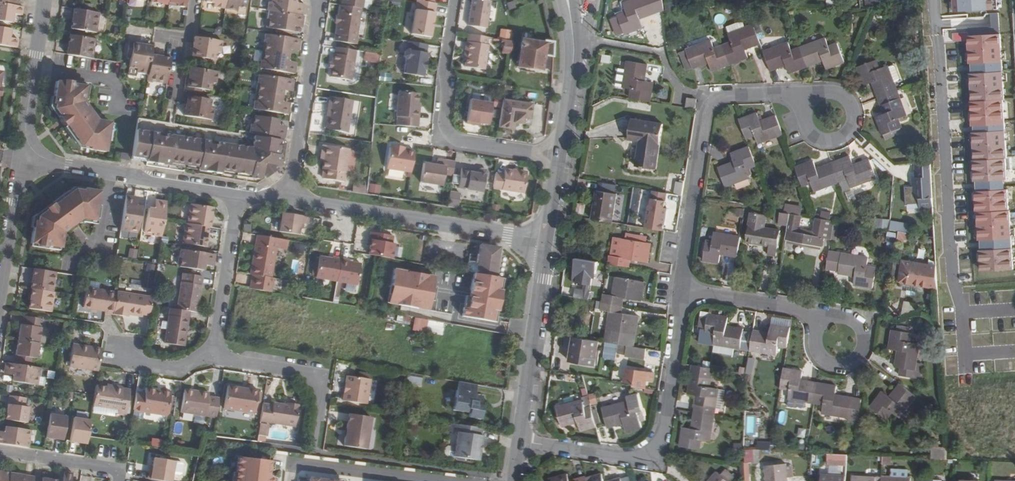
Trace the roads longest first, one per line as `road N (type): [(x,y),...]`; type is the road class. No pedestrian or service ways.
road 1 (residential): [(519,441),(635,458),(646,452),(658,438),(681,291)]
road 2 (residential): [(681,291),(705,103),(721,93),(788,93),(806,102)]
road 3 (residential): [(288,202),(546,240)]
road 4 (residential): [(559,157),(459,140),(447,131),(445,68),(455,0)]
road 5 (residential): [(21,158),(237,195)]
road 6 (residential): [(315,0),(288,202)]
road 7 (tertiary): [(546,240),(519,441)]
road 8 (residential): [(213,358),(237,195)]
road 9 (residential): [(44,0),(21,158)]
road 10 (residential): [(213,358),(323,379),(319,420)]
road 11 (residential): [(820,325),(802,310),(681,291)]
road 12 (residential): [(21,158),(0,291)]
road 13 (residential): [(0,451),(113,469),(119,480)]

